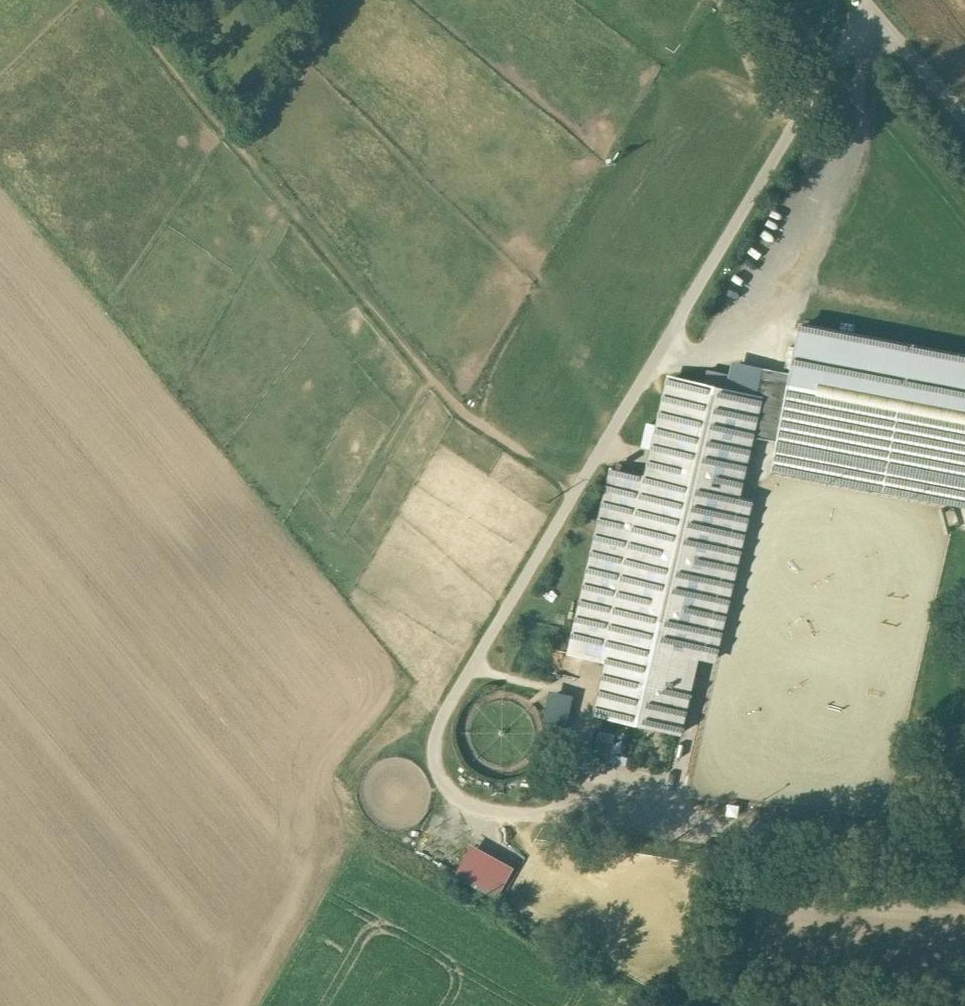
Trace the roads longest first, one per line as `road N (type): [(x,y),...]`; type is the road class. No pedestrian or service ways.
road 1 (unclassified): [(865,0),(964,120)]

